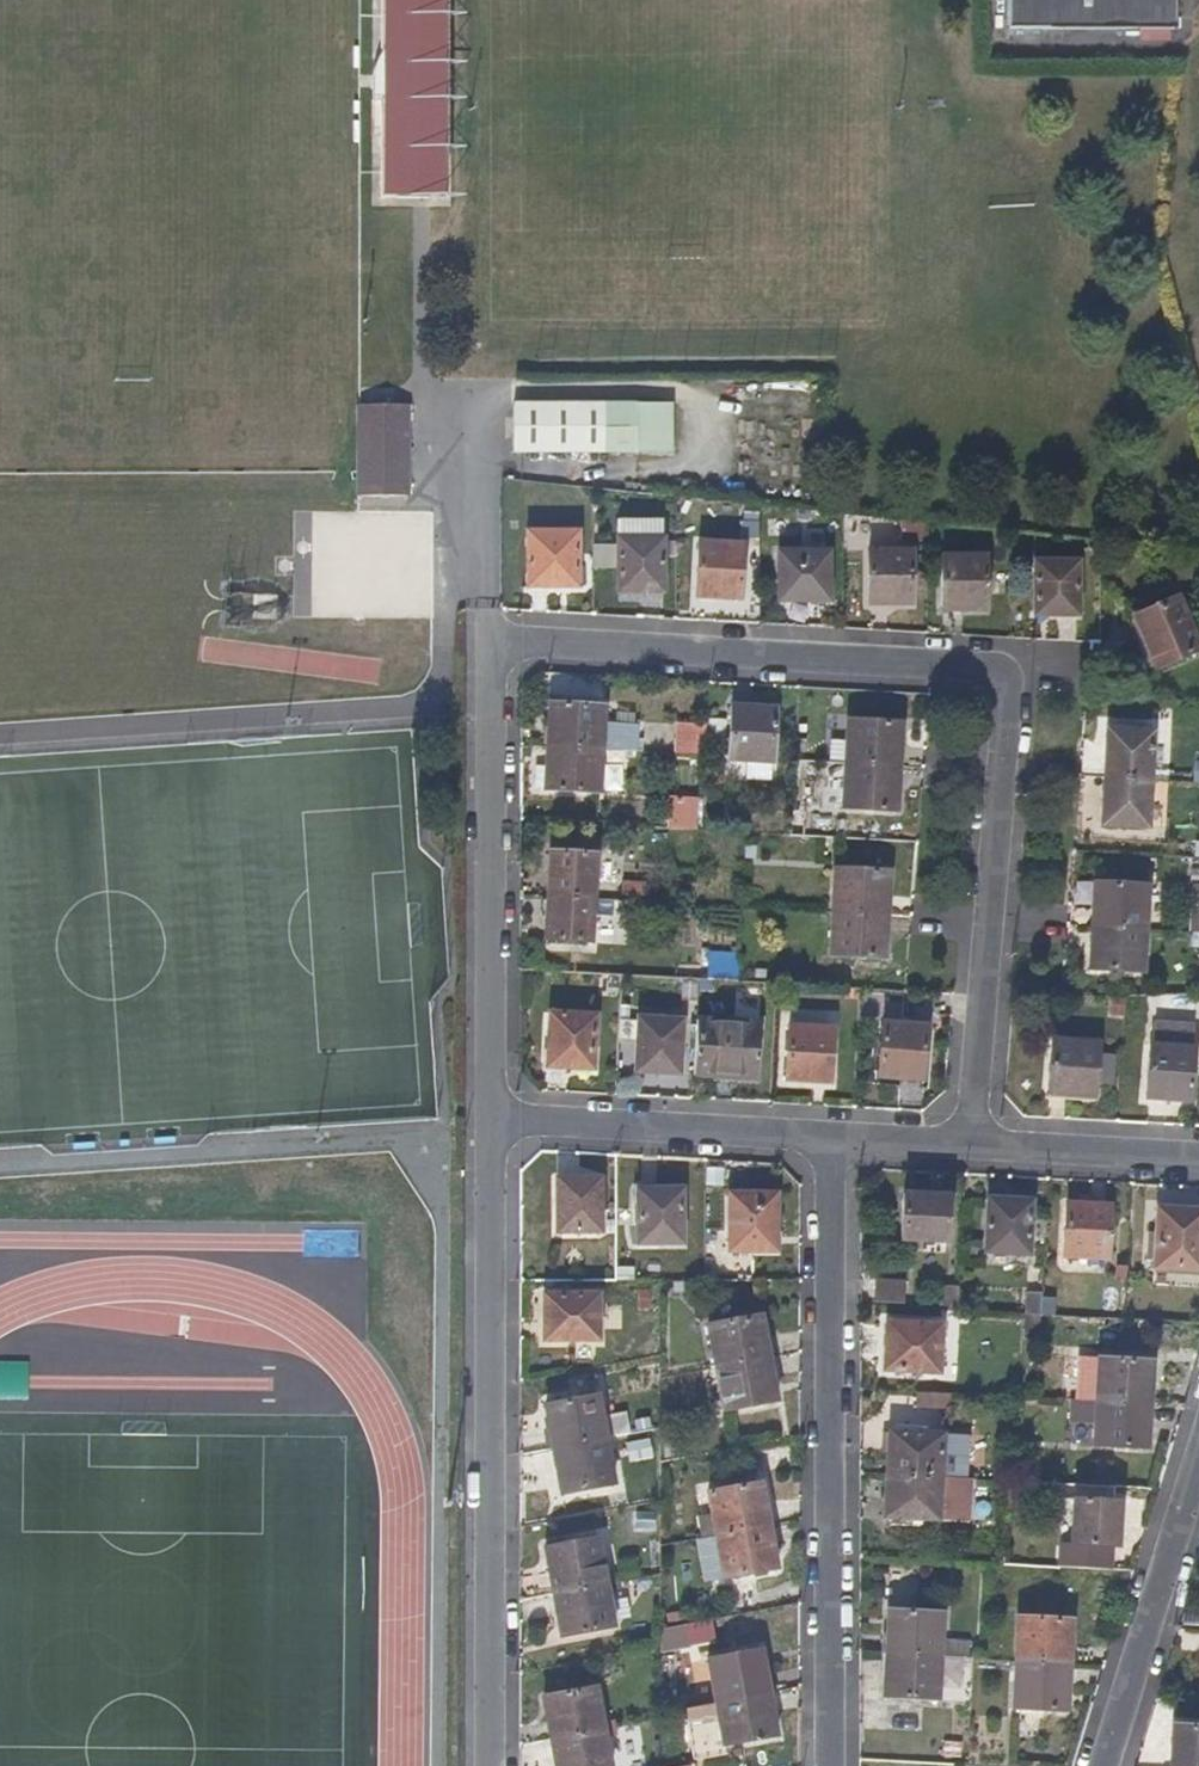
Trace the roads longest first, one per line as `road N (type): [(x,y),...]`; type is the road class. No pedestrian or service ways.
road 1 (residential): [(489,1127),(489,654),(959,667),(998,682),(1006,714),(972,1152)]
road 2 (residential): [(489,1765),(489,1127)]
road 3 (residential): [(834,1765),(828,1144)]
road 4 (residential): [(489,1127),(828,1144)]
road 5 (residential): [(1198,1454),(1099,1765)]
road 6 (residential): [(972,1152),(1198,1163)]
road 7 (residential): [(828,1144),(972,1152)]

